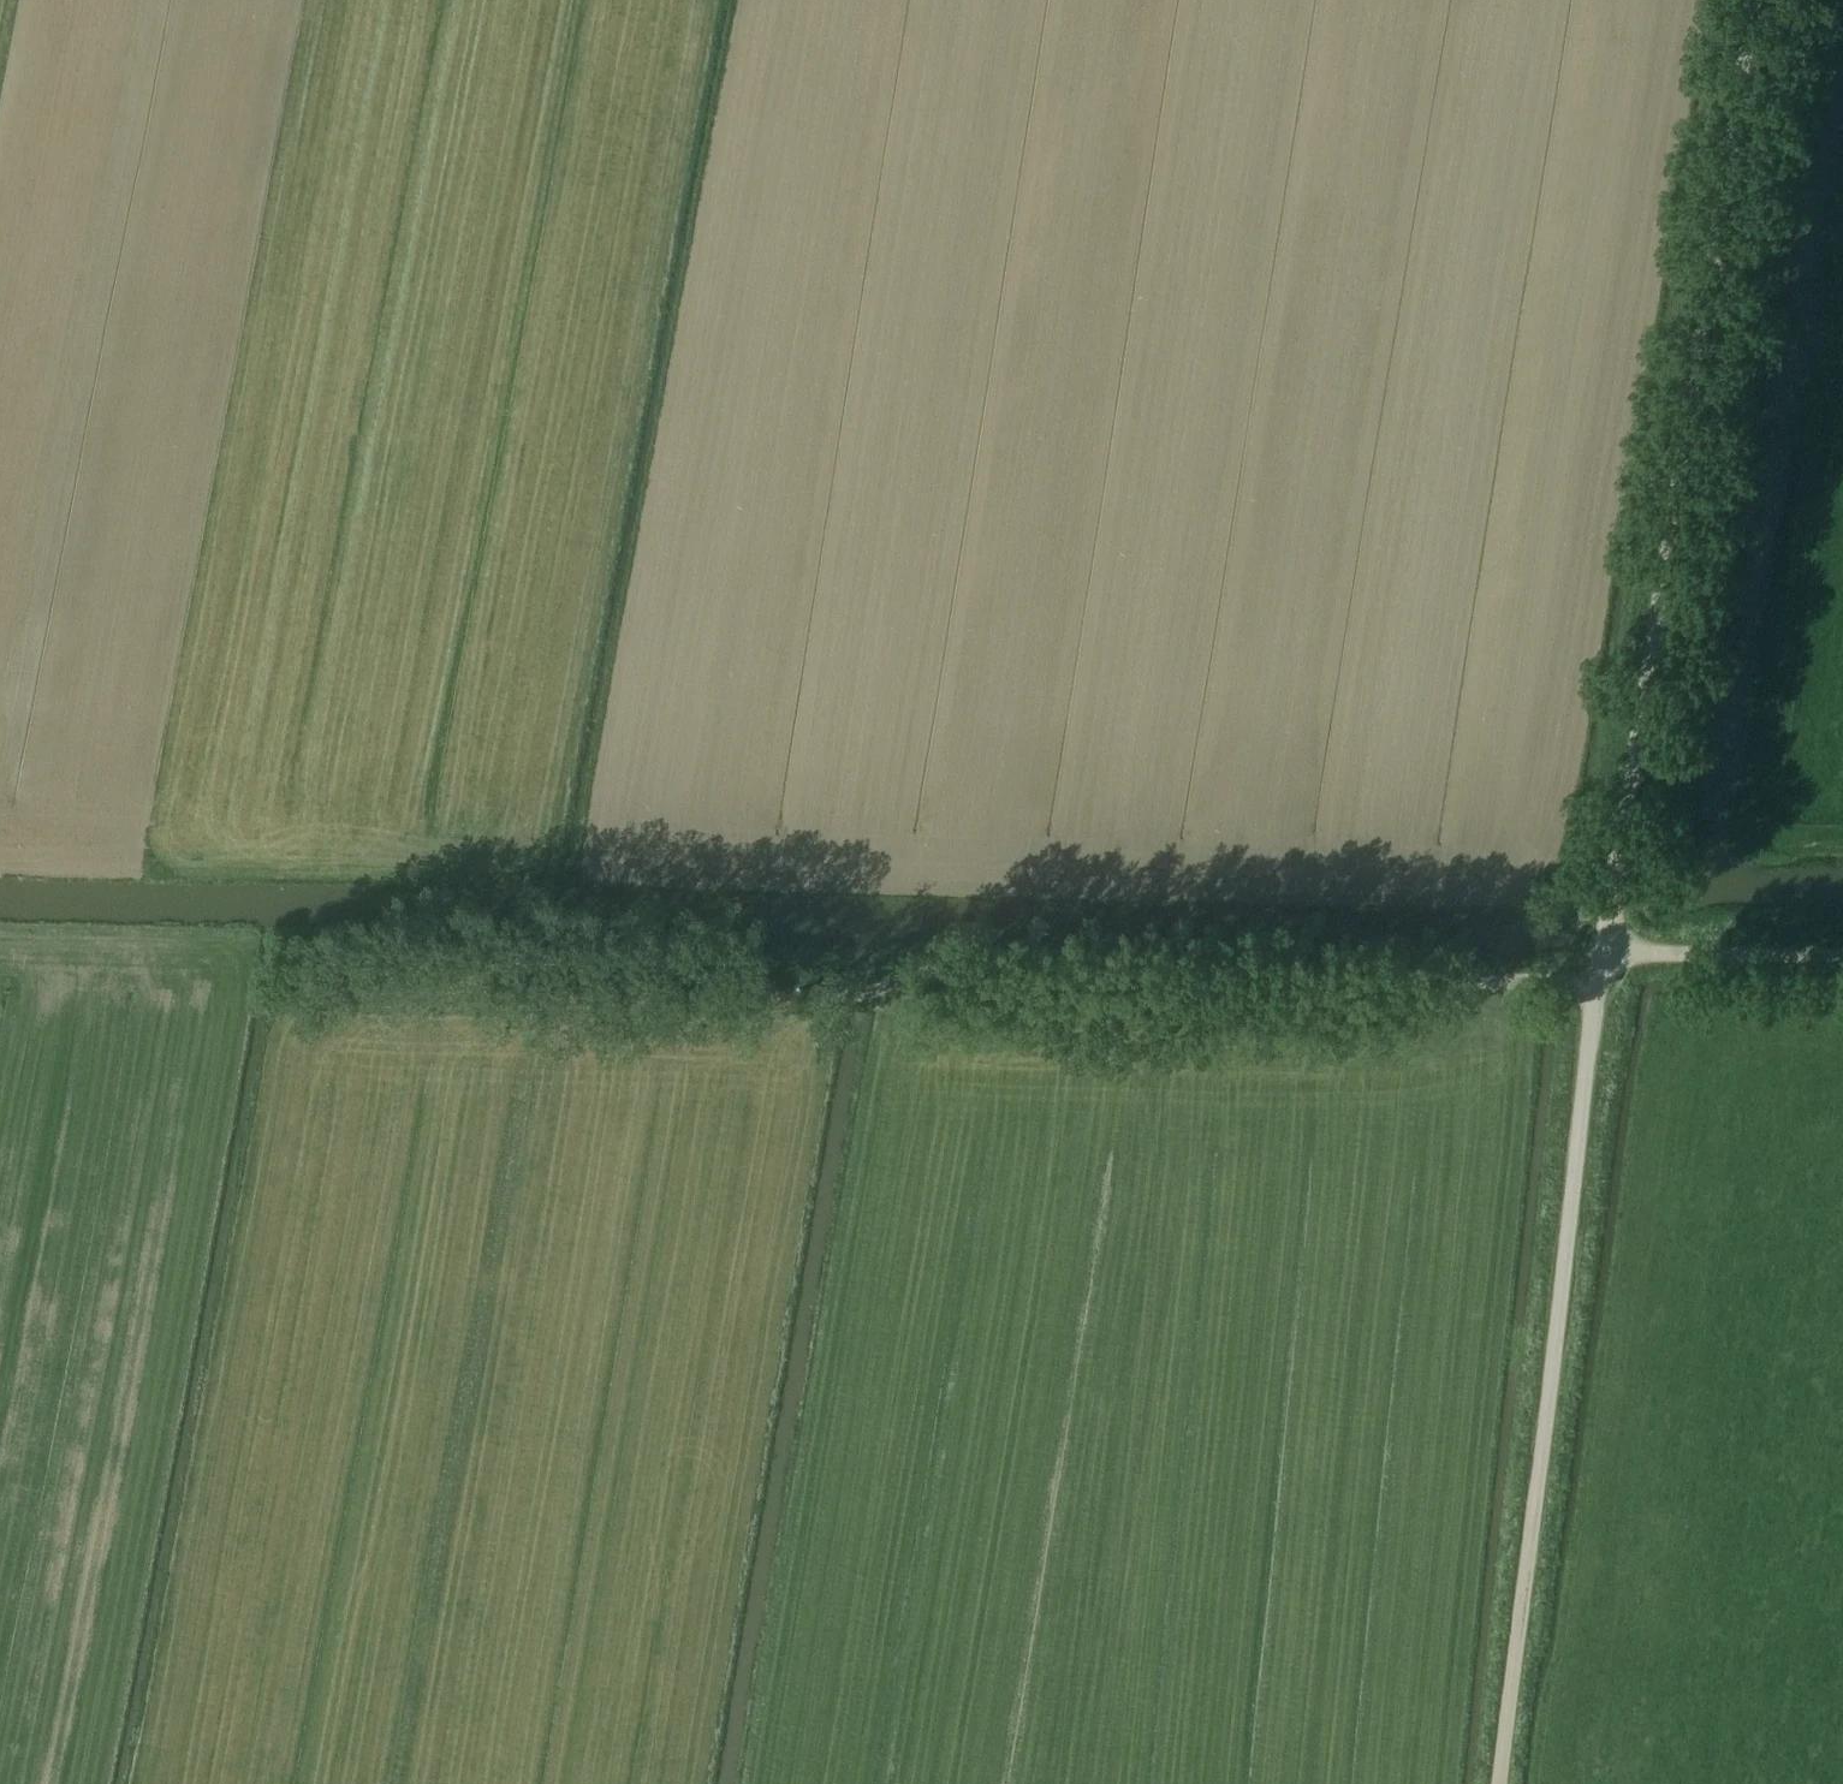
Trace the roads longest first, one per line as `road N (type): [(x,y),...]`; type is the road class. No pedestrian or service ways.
road 1 (unclassified): [(1608,945),(1752,0)]
road 2 (unclassified): [(1500,1783),(1608,945)]
road 3 (unclassified): [(1842,950),(1608,945)]

